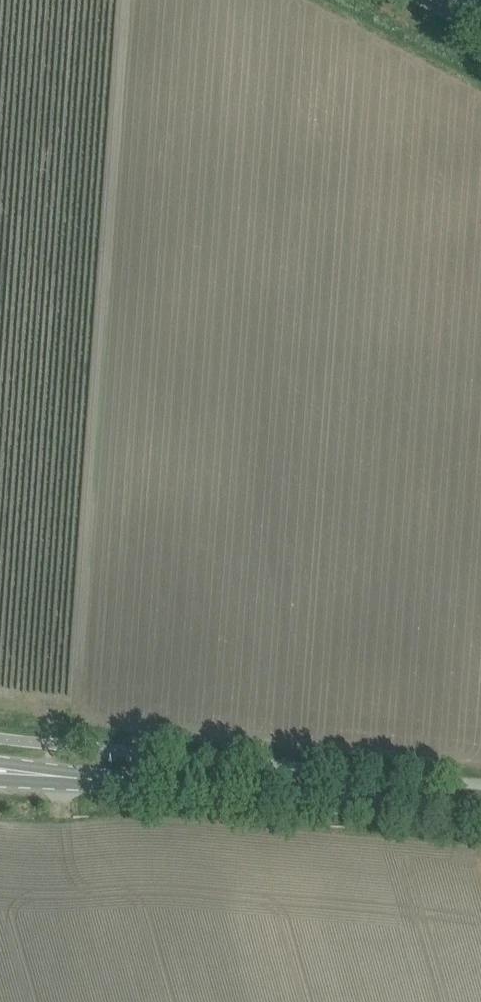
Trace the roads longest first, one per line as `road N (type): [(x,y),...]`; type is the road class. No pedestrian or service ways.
road 1 (tertiary): [(0,771),(480,817)]

